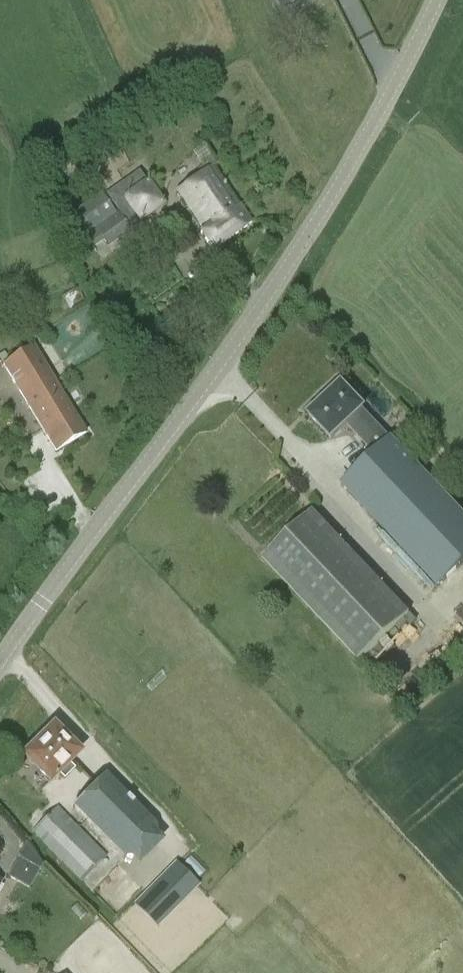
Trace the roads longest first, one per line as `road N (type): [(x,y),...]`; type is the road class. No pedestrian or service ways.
road 1 (unclassified): [(0,672),(249,335),(357,157),(437,0)]

